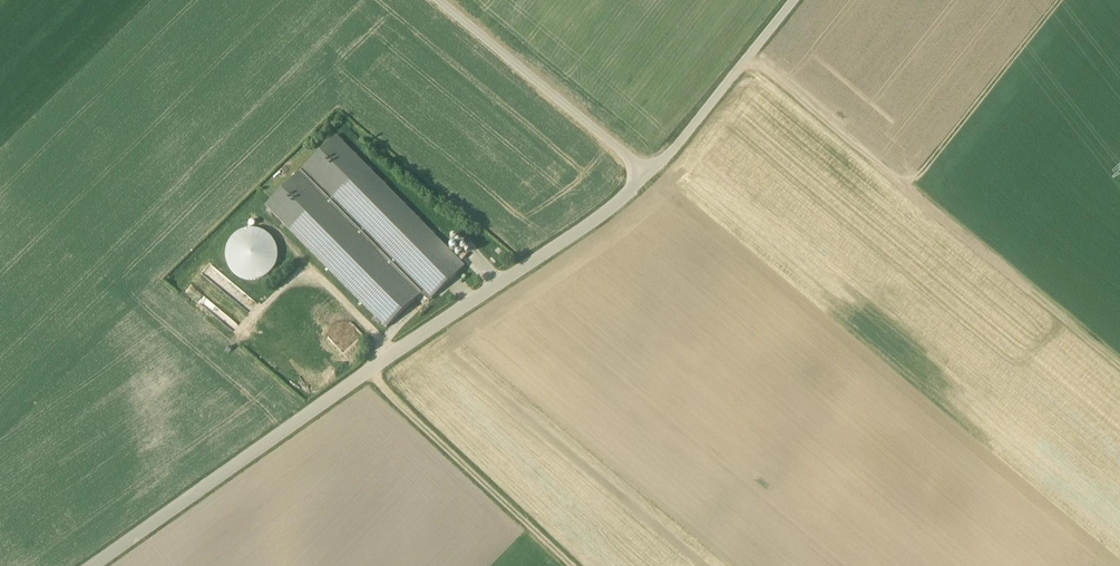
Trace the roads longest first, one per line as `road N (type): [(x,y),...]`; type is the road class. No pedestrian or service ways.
road 1 (unclassified): [(647,176),(91,565)]
road 2 (track): [(571,565),(367,371)]
road 3 (unclassified): [(647,176),(436,0)]
road 4 (track): [(928,207),(747,58)]
road 5 (unclassified): [(647,176),(794,0)]

